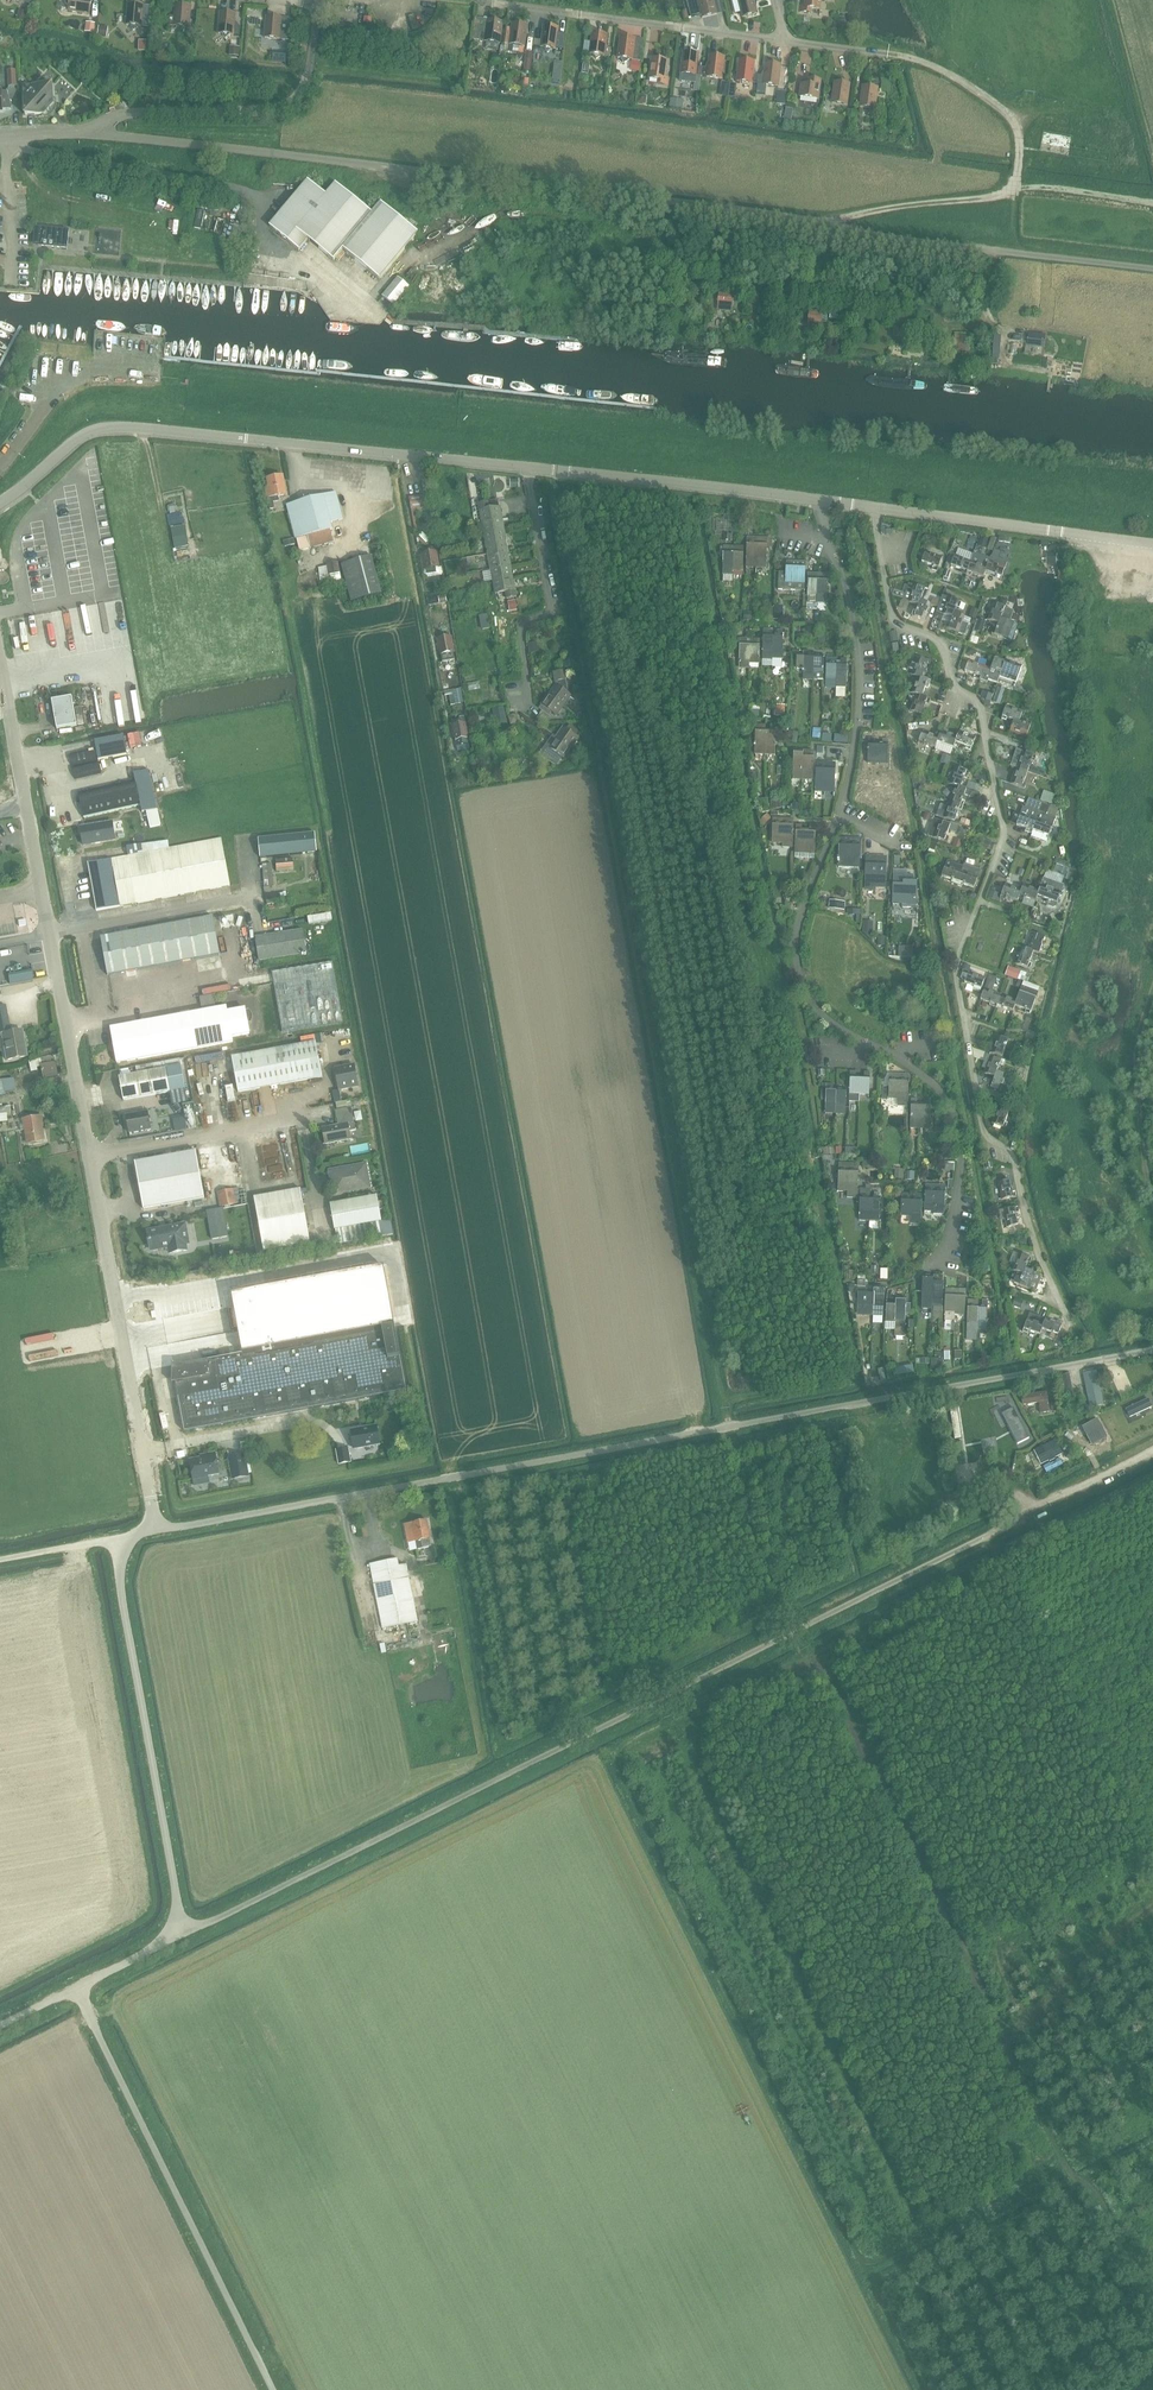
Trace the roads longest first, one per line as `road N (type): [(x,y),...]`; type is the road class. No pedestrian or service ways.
road 1 (unclassified): [(157,1530),(1106,1359)]
road 2 (unclassified): [(183,1935),(998,1530)]
road 3 (unclassified): [(815,223),(125,137)]
road 4 (unclassified): [(1152,542),(558,470)]
road 5 (unclassified): [(0,503),(83,434),(128,428),(558,470)]
road 6 (unclassified): [(89,1155),(0,661)]
road 7 (unclassified): [(274,2389),(76,1987)]
road 8 (unclassified): [(183,1935),(113,1541)]
road 9 (unclassified): [(157,1530),(89,1155)]
road 10 (unclassified): [(815,223),(1152,269)]
road 11 (unclassified): [(264,197),(26,150),(5,139)]
road 12 (unclassified): [(89,1155),(309,1116)]
road 13 (residential): [(998,1530),(1152,1450)]
road 14 (track): [(997,251),(986,321),(976,329),(931,330)]
road 15 (residential): [(125,137),(5,139)]

